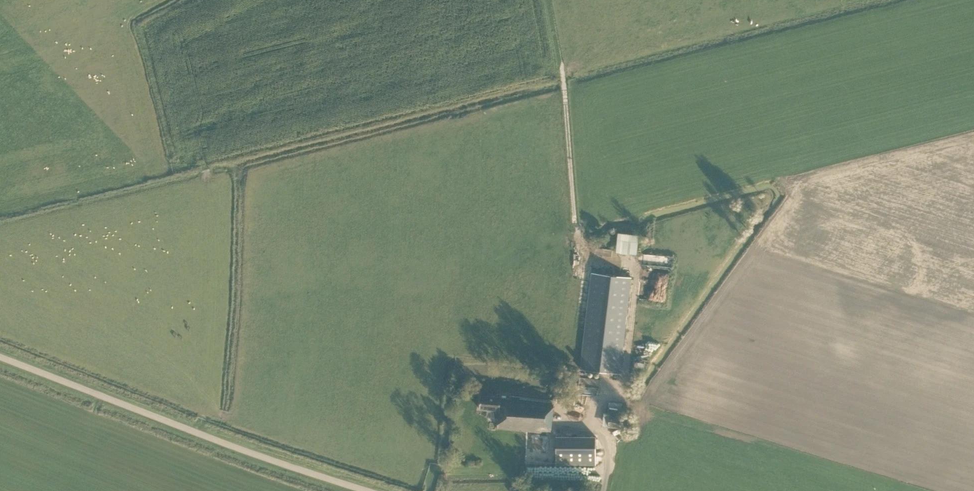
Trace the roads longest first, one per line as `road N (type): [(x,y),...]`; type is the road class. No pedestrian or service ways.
road 1 (unclassified): [(373,490),(226,446),(0,359)]

